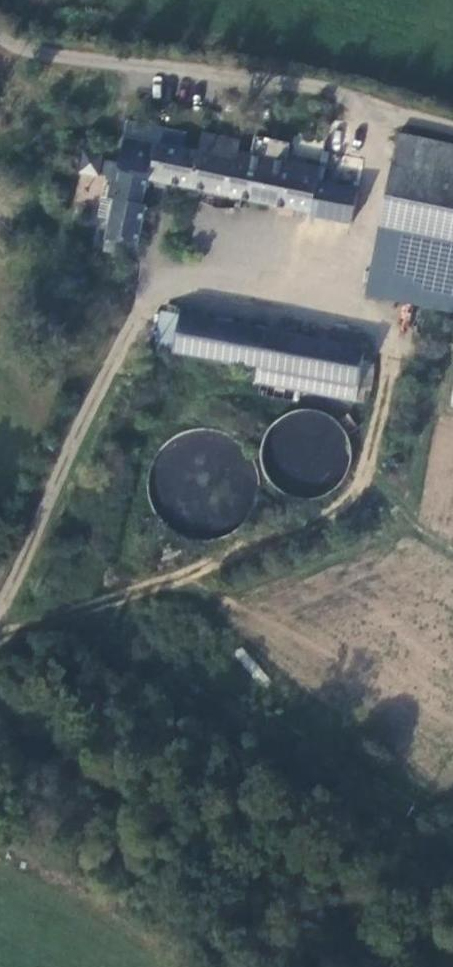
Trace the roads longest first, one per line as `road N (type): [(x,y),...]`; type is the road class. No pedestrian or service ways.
road 1 (track): [(0,640),(191,576),(338,503),(359,485),(392,334),(153,286),(129,330)]
road 2 (track): [(0,31),(332,92),(383,118),(342,318)]
road 3 (unclassified): [(0,598),(129,330)]

